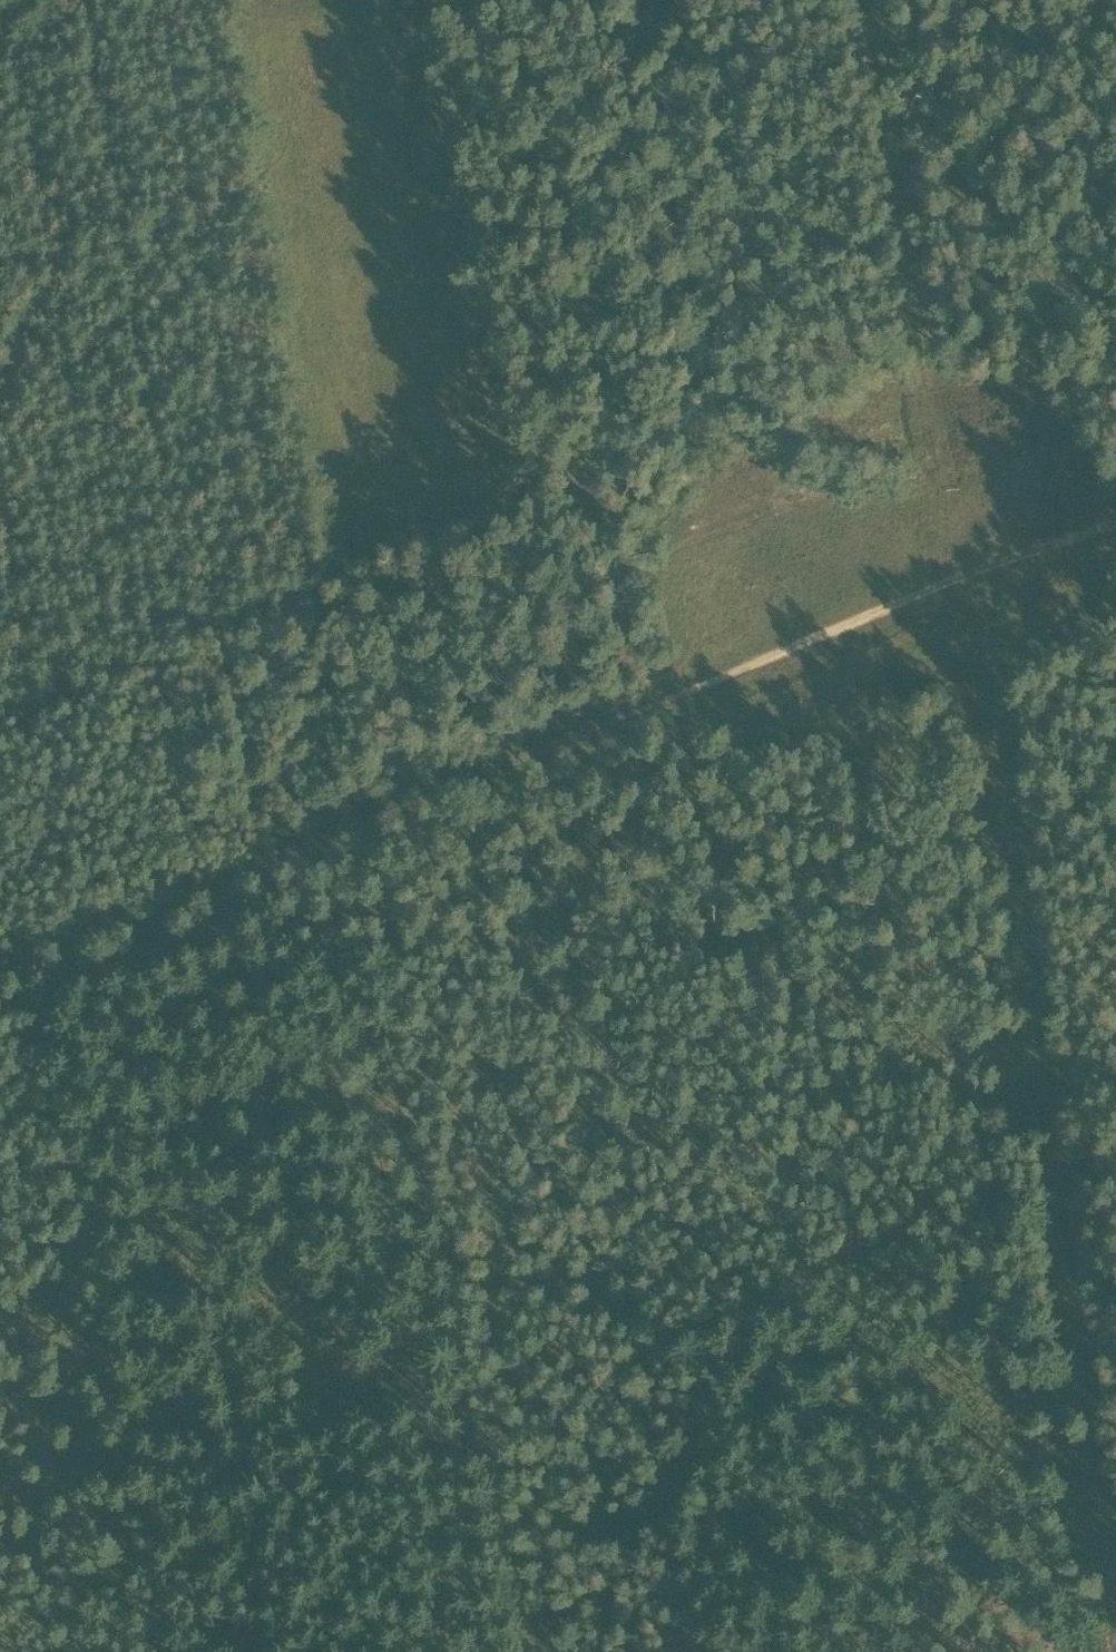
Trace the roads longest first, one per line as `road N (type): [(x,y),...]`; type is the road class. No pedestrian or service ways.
road 1 (track): [(1115,522),(0,965)]

